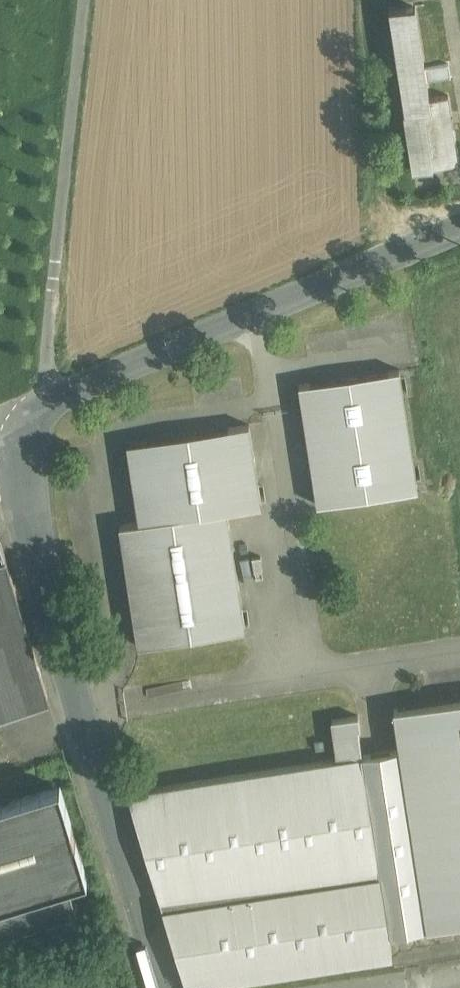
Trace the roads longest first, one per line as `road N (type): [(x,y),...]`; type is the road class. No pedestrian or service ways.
road 1 (residential): [(165,987),(22,527),(20,422)]
road 2 (unclassified): [(459,235),(20,422)]
road 3 (track): [(85,0),(44,345),(56,403)]

